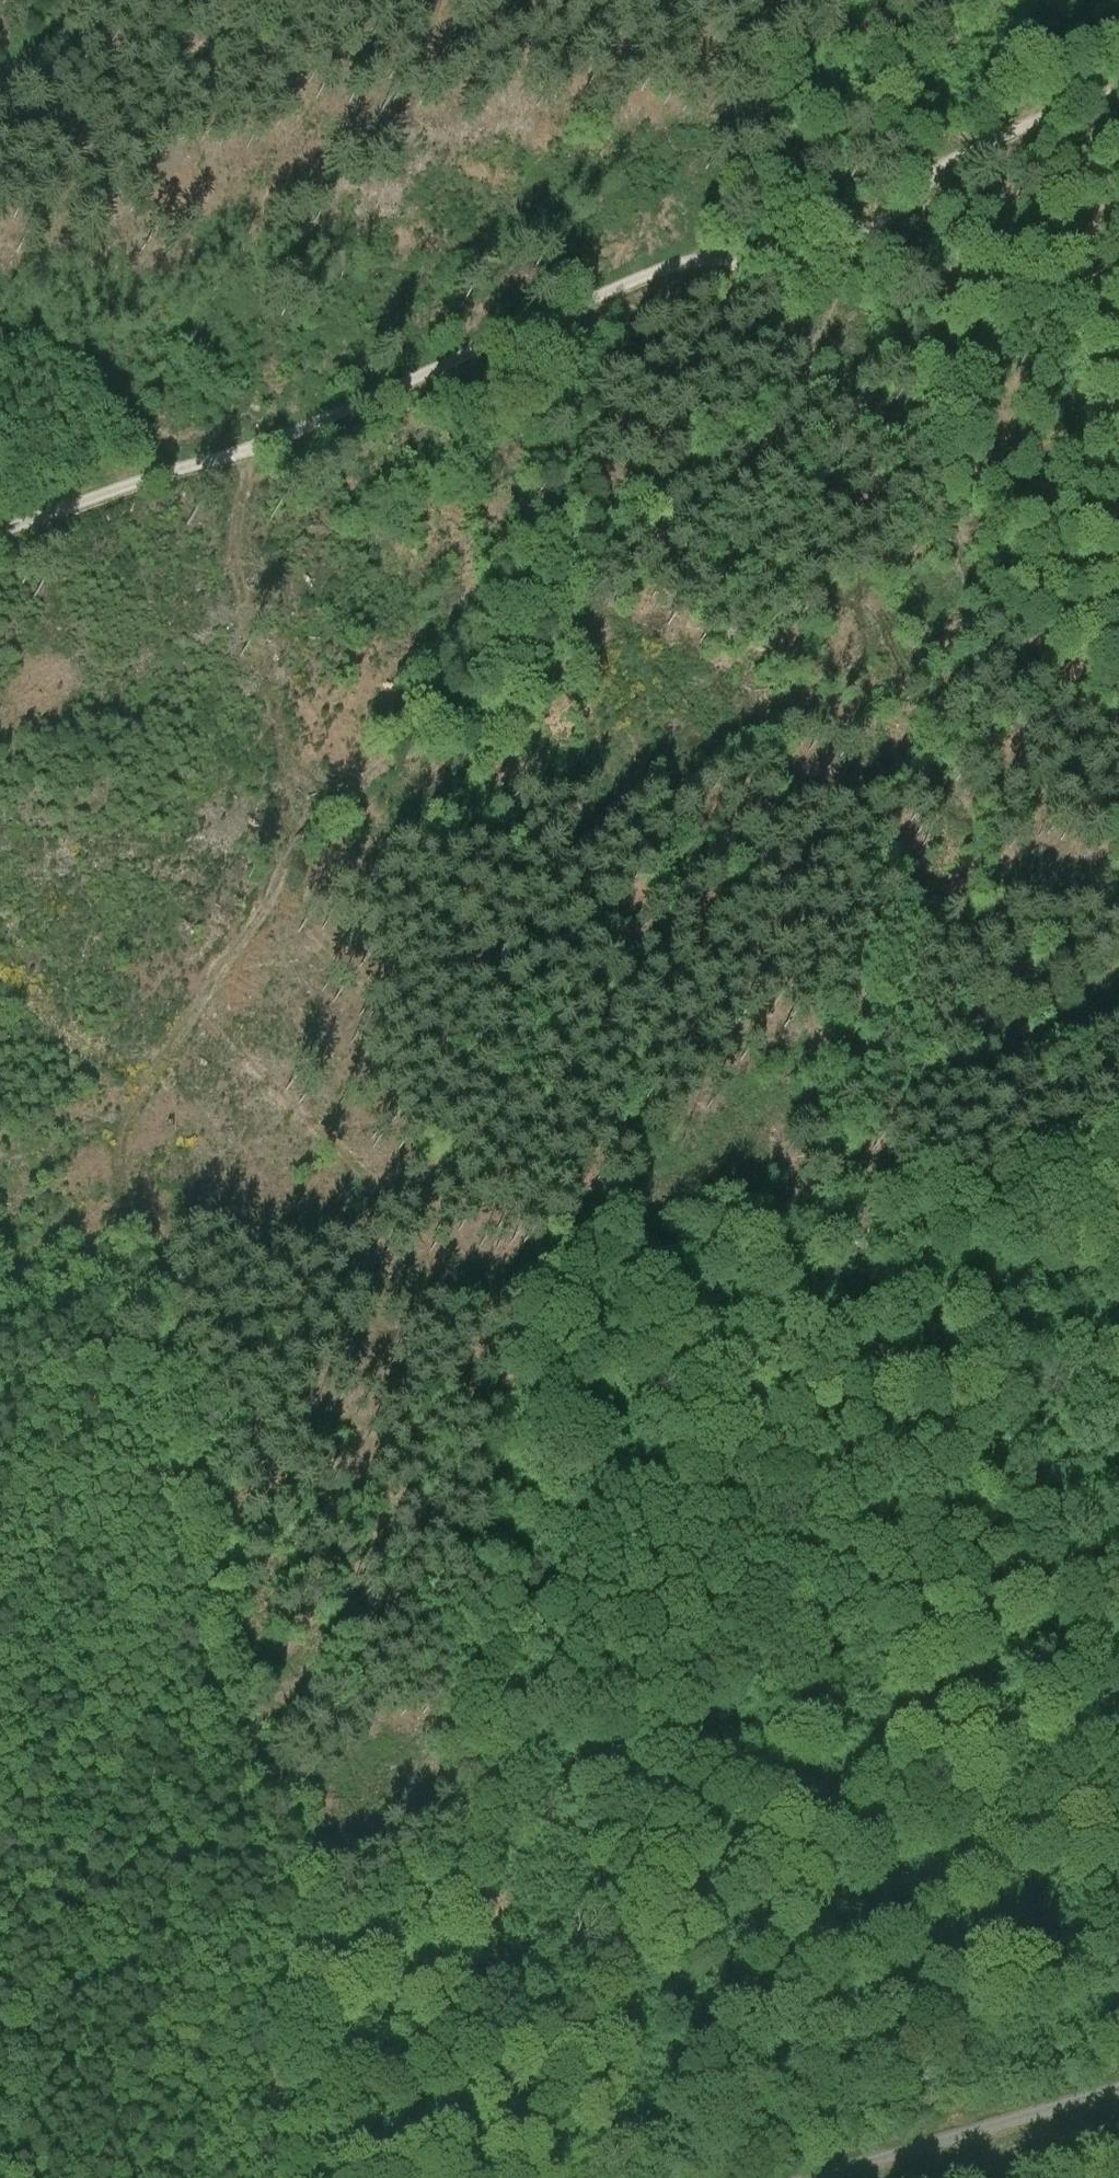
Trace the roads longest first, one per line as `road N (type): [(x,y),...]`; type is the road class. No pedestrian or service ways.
road 1 (track): [(1118,92),(987,141),(942,168),(844,256),(811,265),(713,257),(668,265),(317,422),(0,533)]
road 2 (track): [(1118,2092),(836,2177)]

